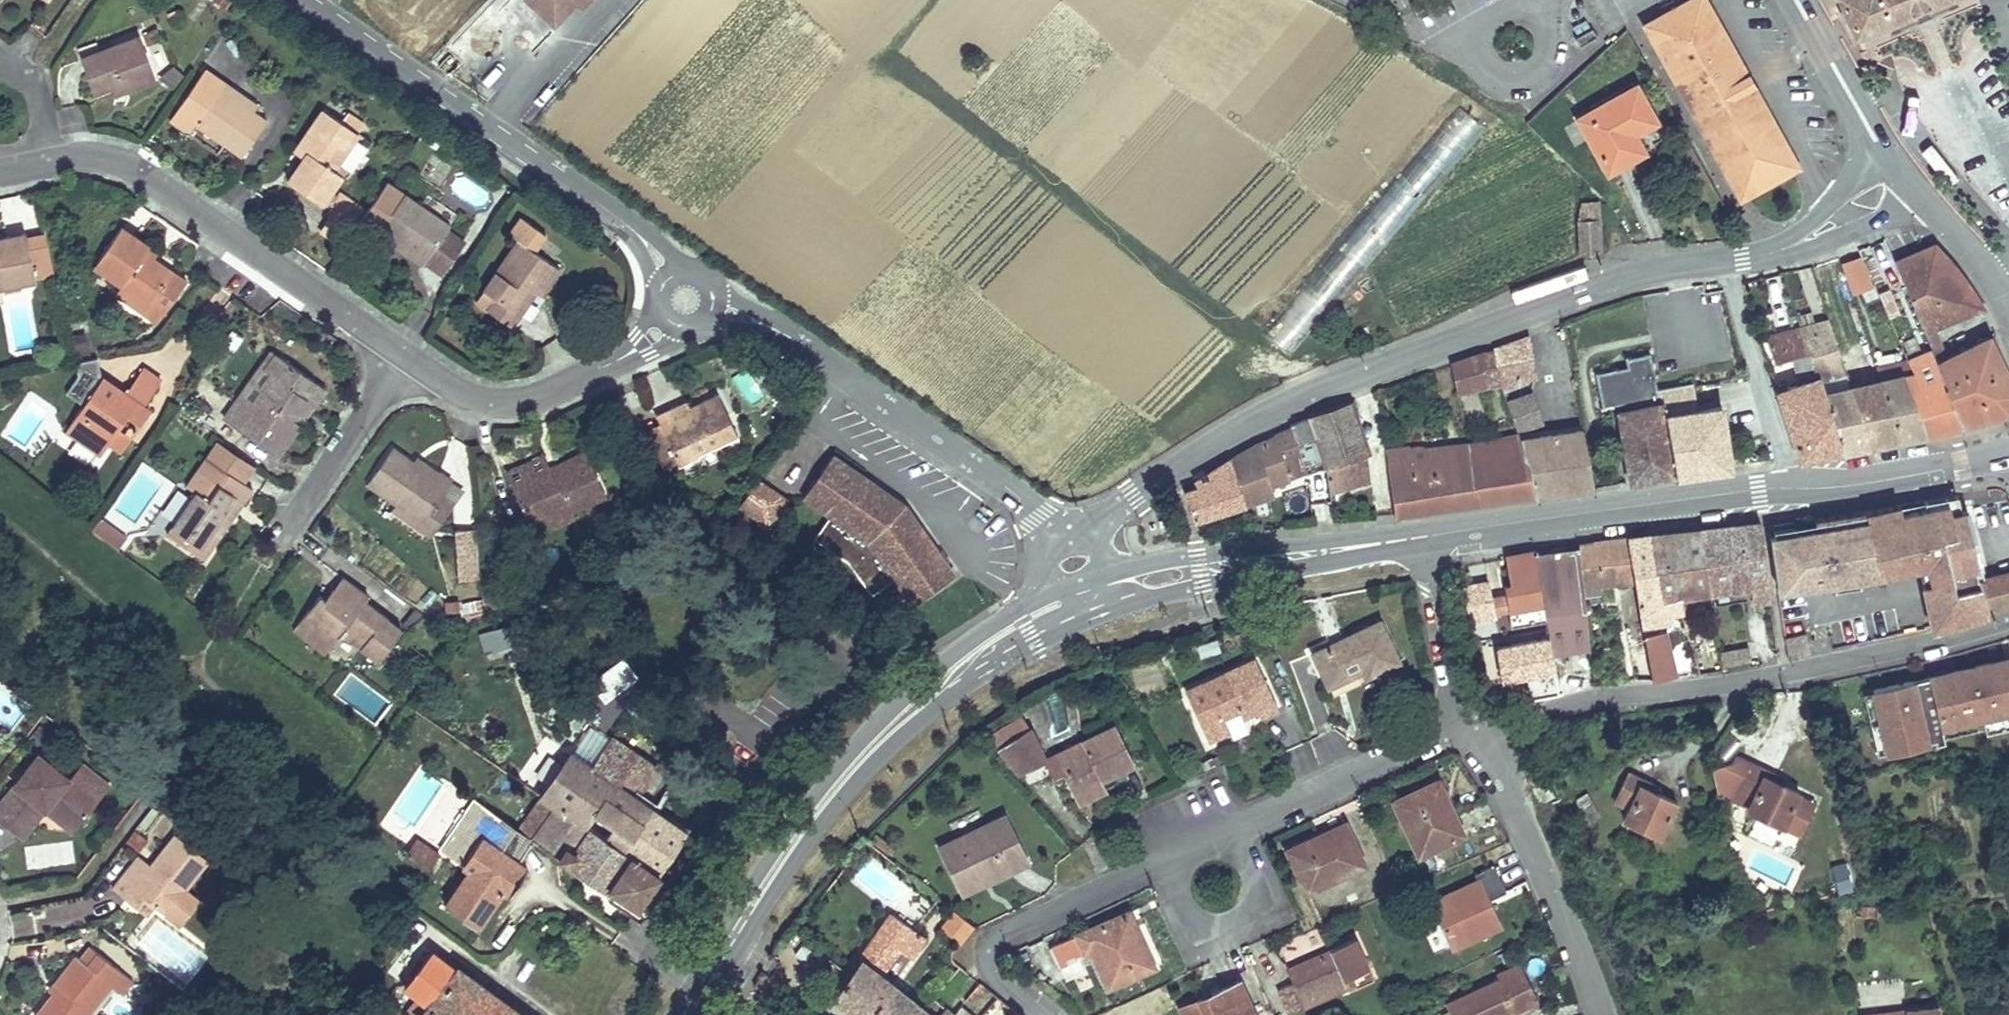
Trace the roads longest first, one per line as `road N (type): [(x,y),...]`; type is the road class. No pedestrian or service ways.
road 1 (residential): [(0,170),(54,154),(124,158),(397,355),(469,393),(539,386),(719,290)]
road 2 (unclassified): [(1089,528),(1276,402),(1619,277),(1739,256)]
road 3 (primary): [(2008,452),(1852,486),(1761,489),(1420,538)]
road 4 (residential): [(1486,736),(1594,697),(1795,670),(2008,619)]
road 5 (unclassified): [(719,290),(286,0)]
road 6 (primary): [(723,952),(829,809),(895,740),(985,670),(1099,615)]
road 7 (primary): [(1054,590),(931,667),(874,719),(756,880),(723,952)]
road 8 (unclassified): [(1052,537),(987,472),(719,290)]
road 9 (primary): [(1099,615),(1420,538)]
road 10 (residential): [(1164,851),(1468,723)]
road 11 (primary): [(1420,538),(1282,543),(1109,571)]
road 12 (residential): [(1611,1014),(1486,736)]
road 13 (residential): [(1164,851),(1011,922),(987,946),(989,966),(1050,1014)]
road 14 (residential): [(1468,723),(1447,686),(1420,538)]
road 15 (unclassified): [(1739,256),(1853,227),(1917,194)]
road 16 (unclassified): [(1876,141),(1810,221),(1739,256)]
road 17 (tertiary): [(1876,141),(1795,0)]

